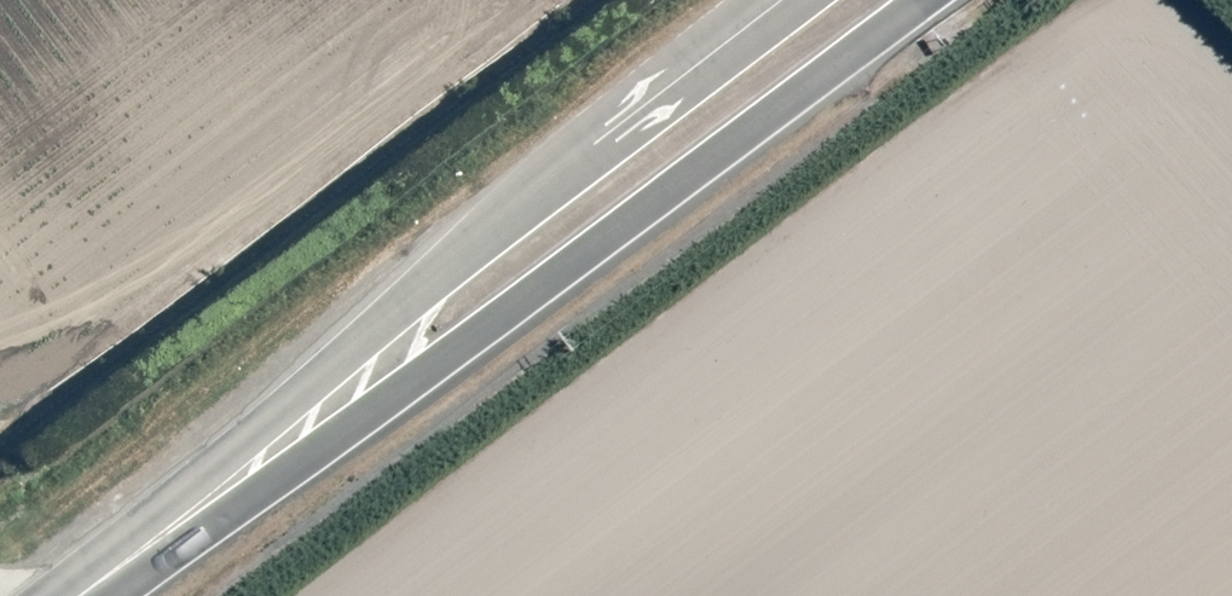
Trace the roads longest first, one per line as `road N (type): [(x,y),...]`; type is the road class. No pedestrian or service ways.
road 1 (unclassified): [(944,0),(447,360),(287,444)]
road 2 (unclassified): [(287,444),(415,298),(784,0)]
road 3 (unclassified): [(85,595),(287,444)]

